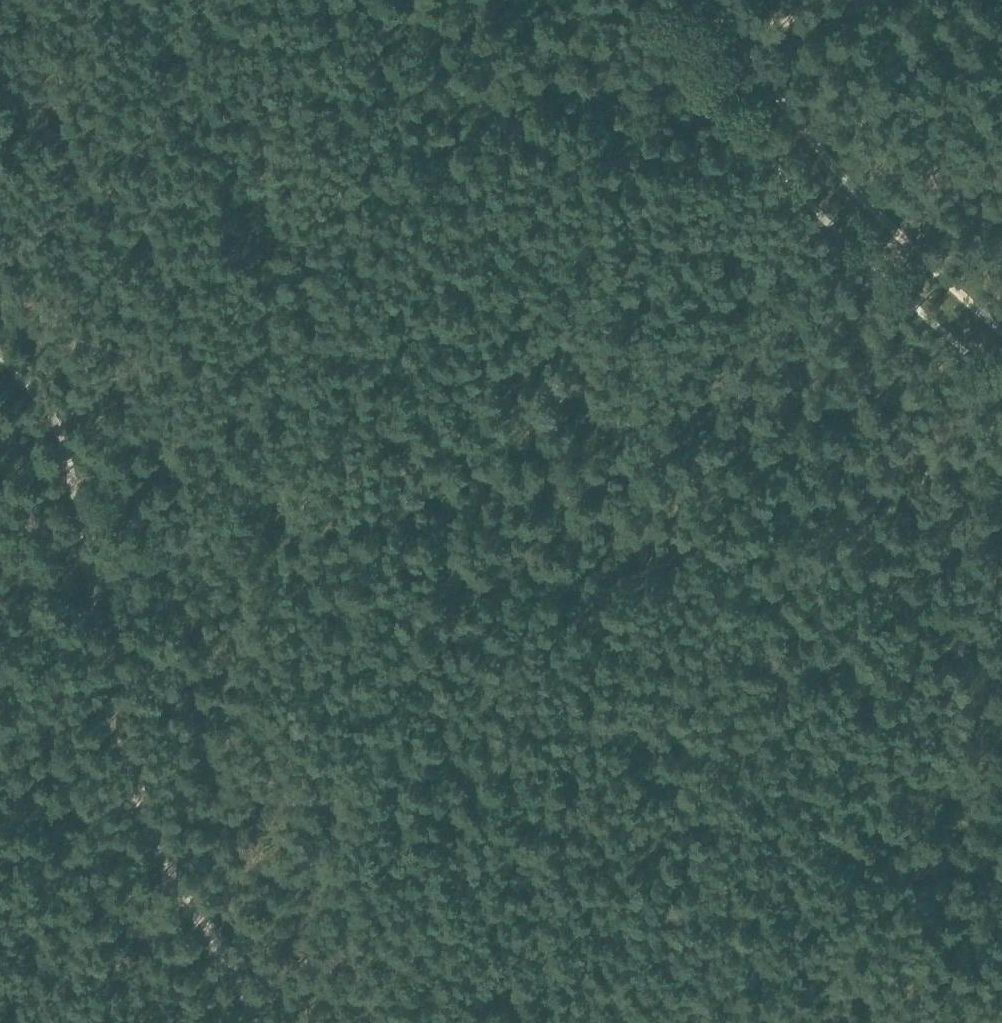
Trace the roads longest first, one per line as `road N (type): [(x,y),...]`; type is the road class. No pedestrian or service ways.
road 1 (track): [(249,1022),(154,870),(125,790),(69,434),(46,378),(0,318)]
road 2 (track): [(1001,333),(873,208),(772,94)]

